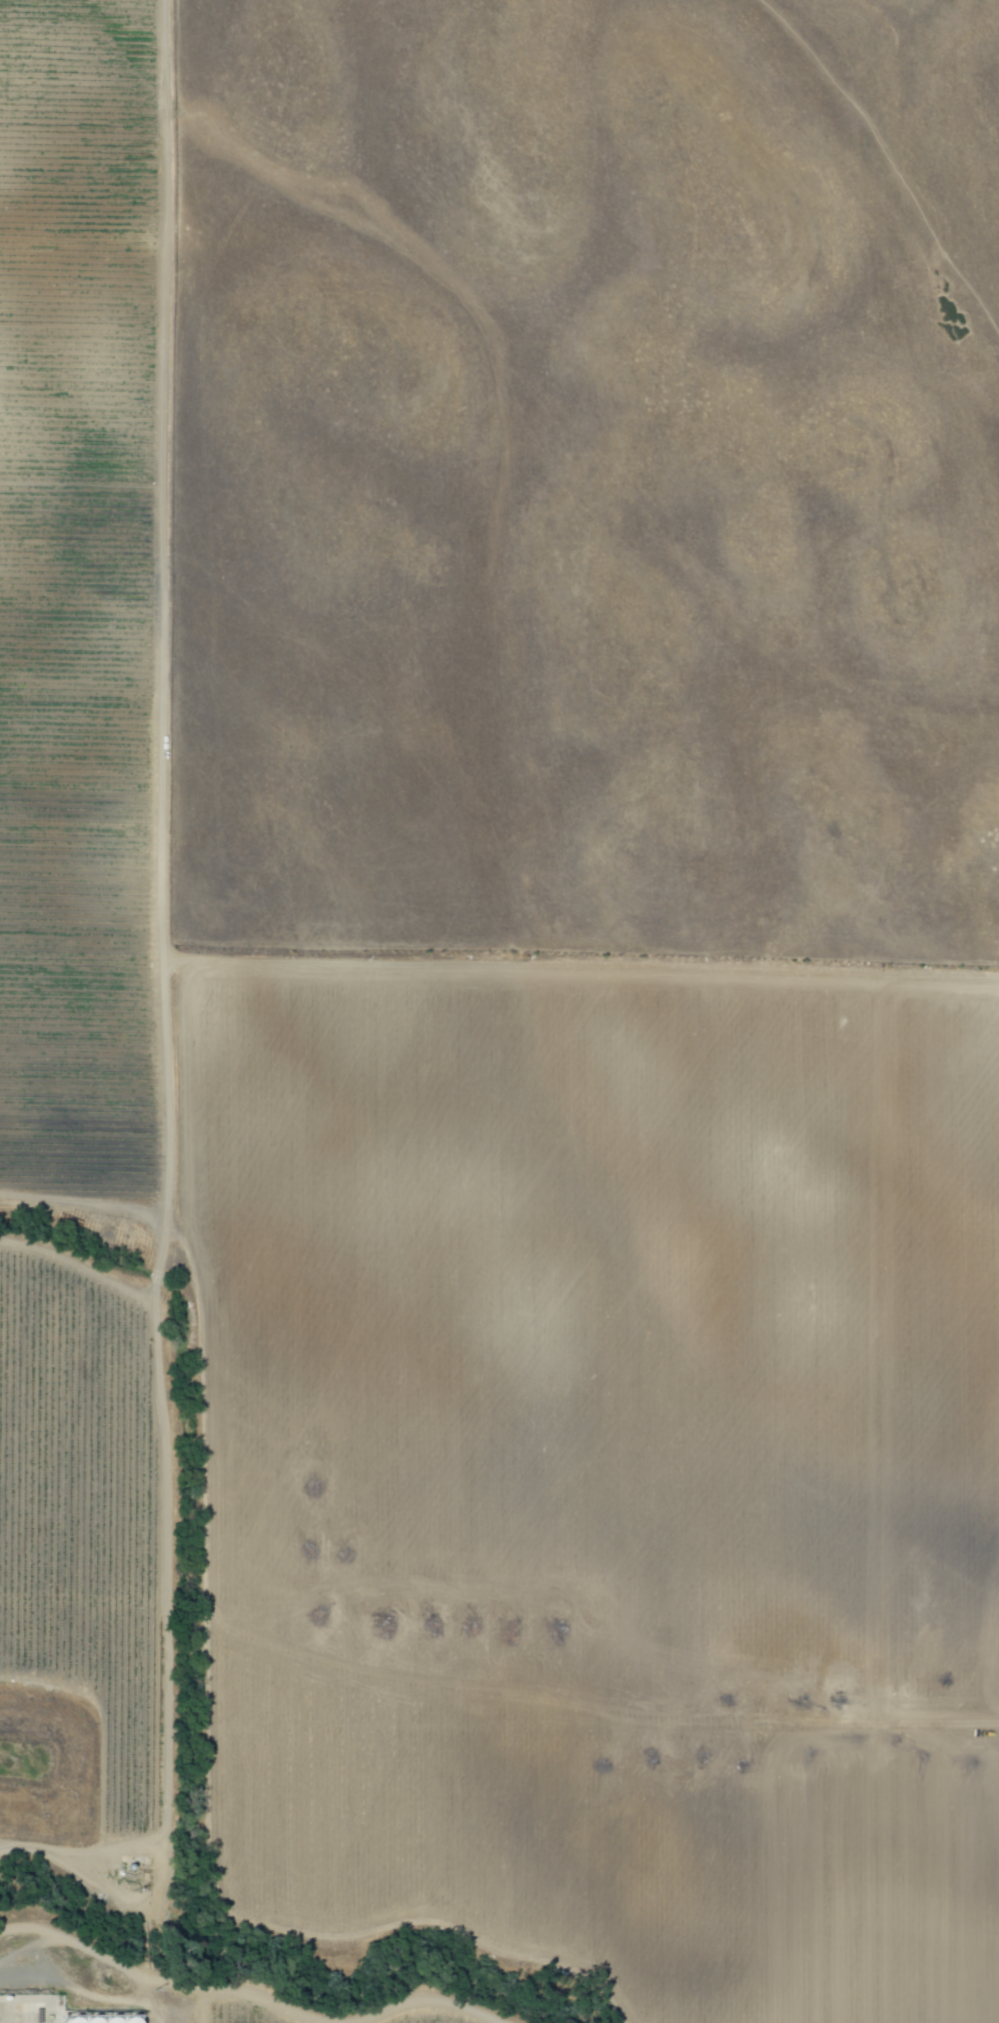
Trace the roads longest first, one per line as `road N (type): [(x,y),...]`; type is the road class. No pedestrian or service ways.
road 1 (track): [(127,1848),(156,1844),(163,1827),(162,1429),(151,1307),(161,1254),(142,1224),(0,1198)]
road 2 (track): [(498,2022),(417,1998),(319,2019),(226,1986),(151,1977),(75,1938),(0,1929)]

